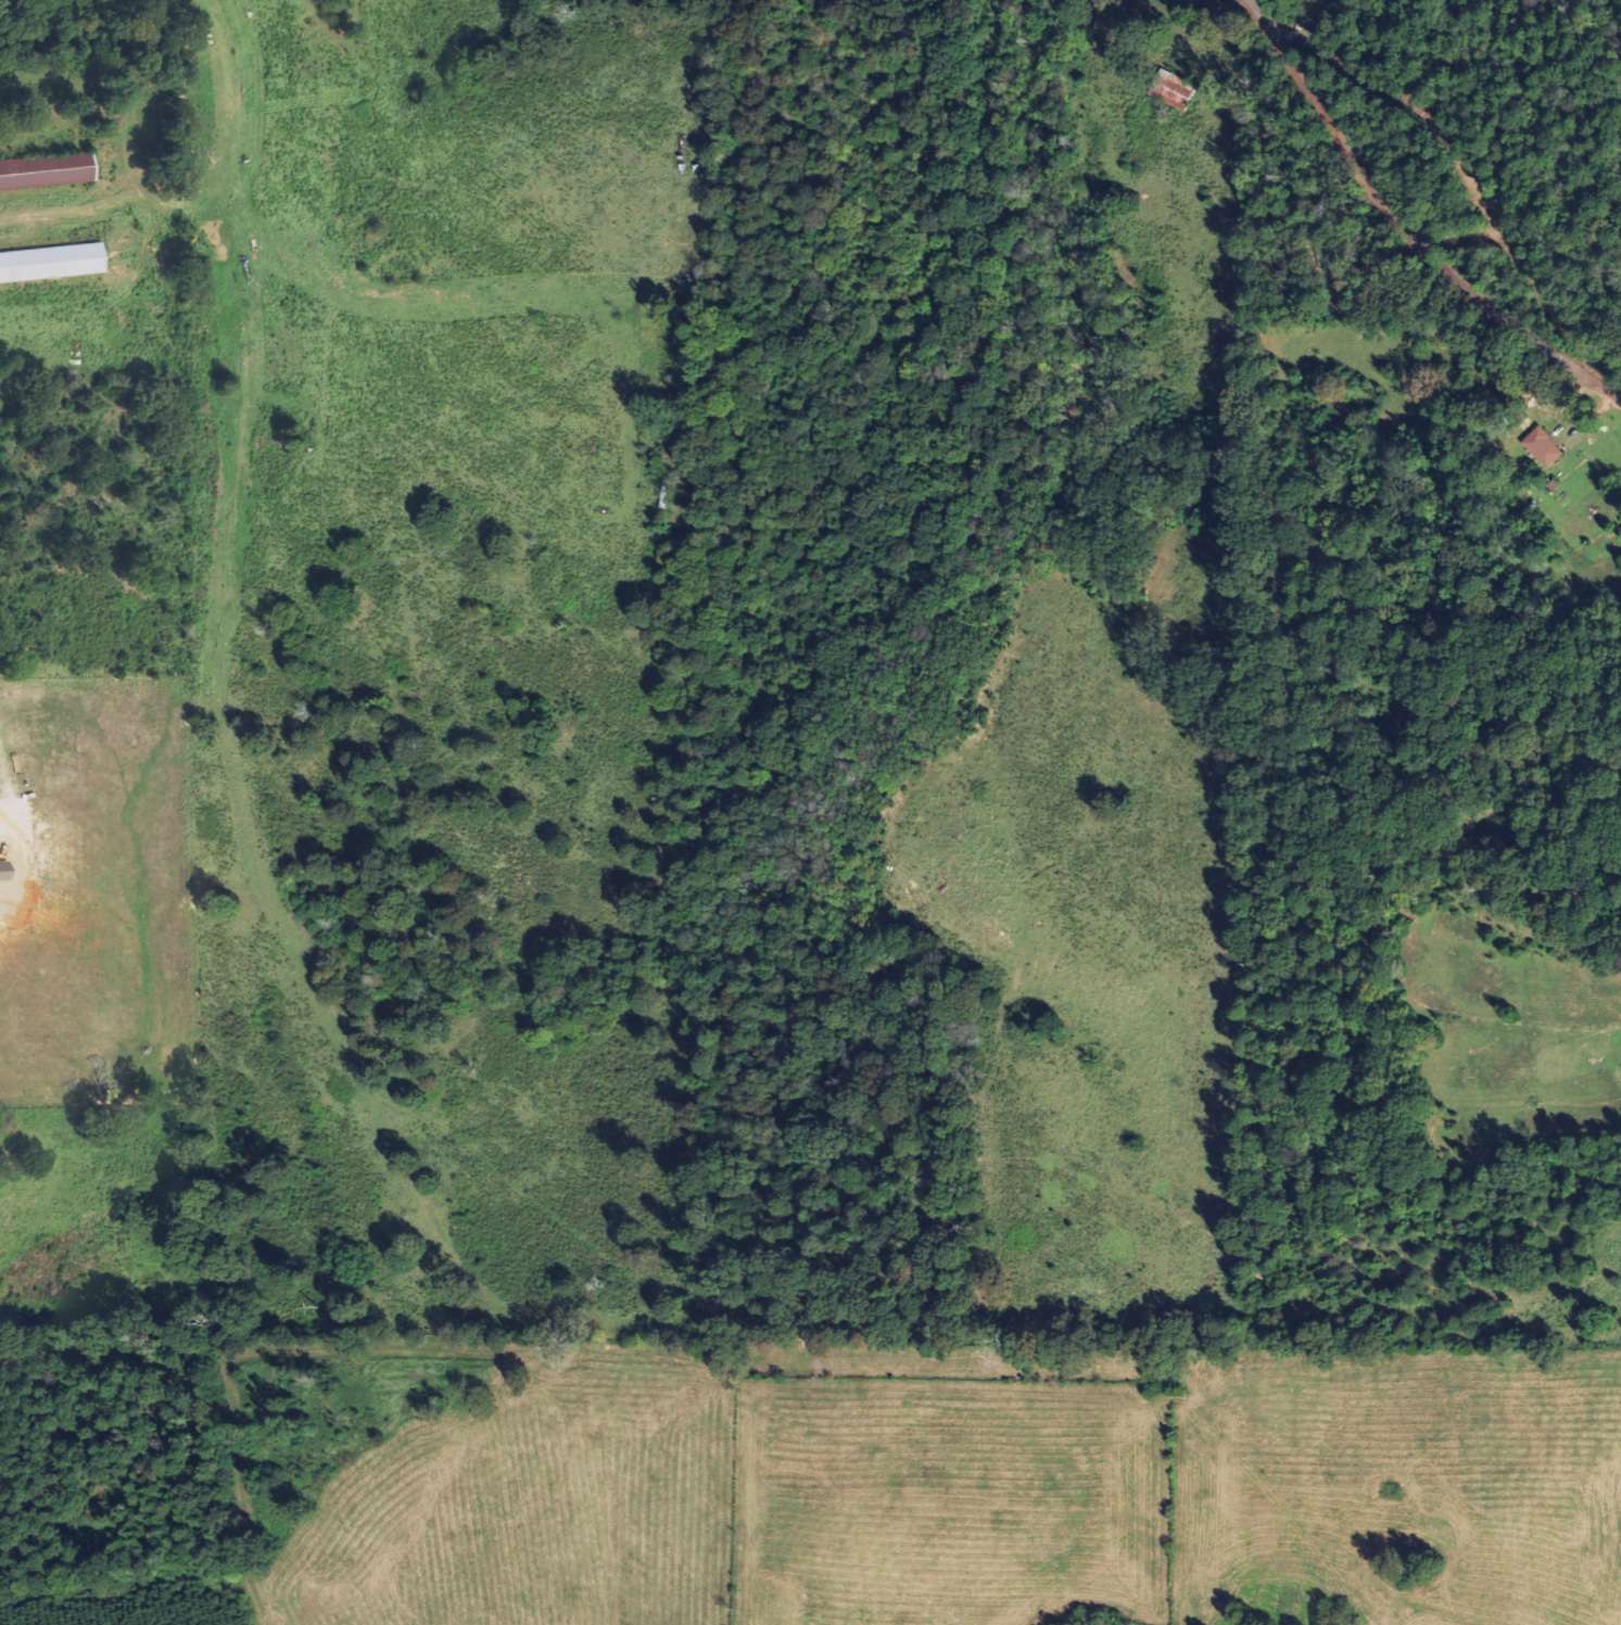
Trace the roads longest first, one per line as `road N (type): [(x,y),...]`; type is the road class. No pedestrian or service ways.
road 1 (residential): [(1620,403),(1429,259),(1249,0)]

